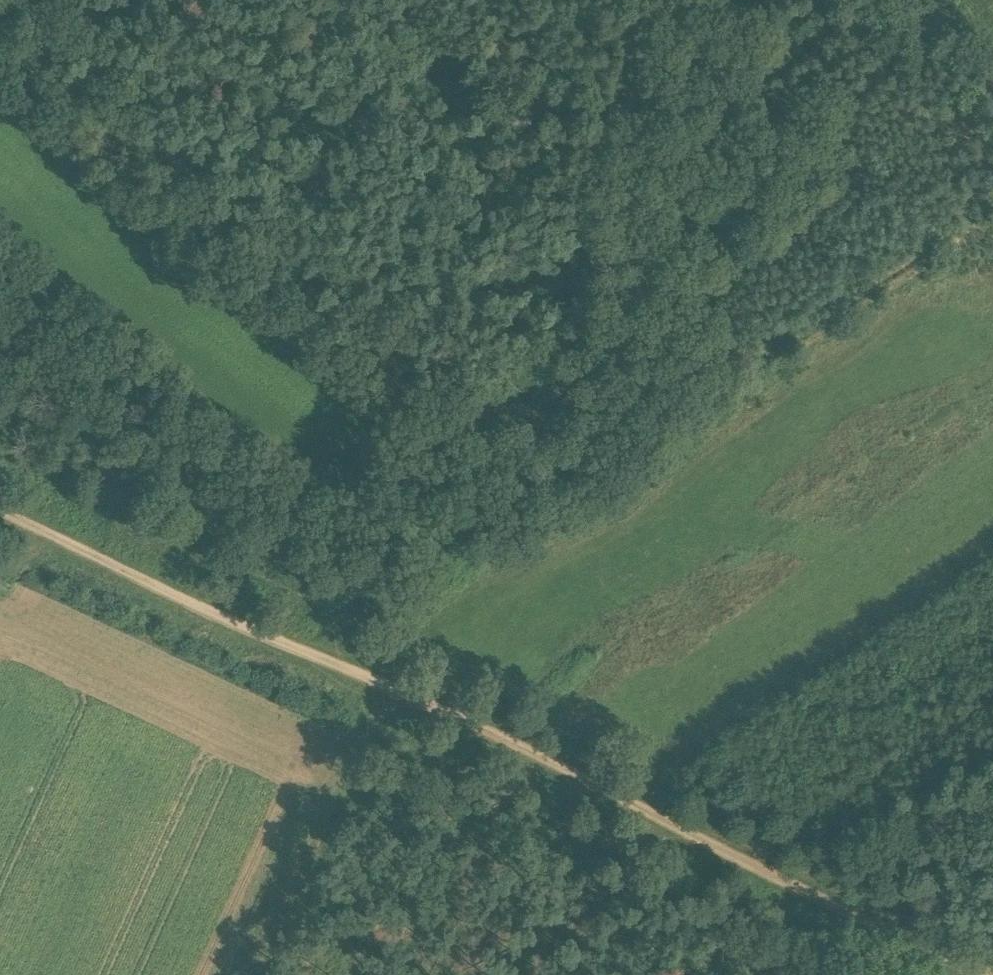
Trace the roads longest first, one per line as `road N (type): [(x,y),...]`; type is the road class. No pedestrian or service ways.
road 1 (track): [(655,818),(476,727),(0,512)]
road 2 (track): [(989,974),(655,818)]

